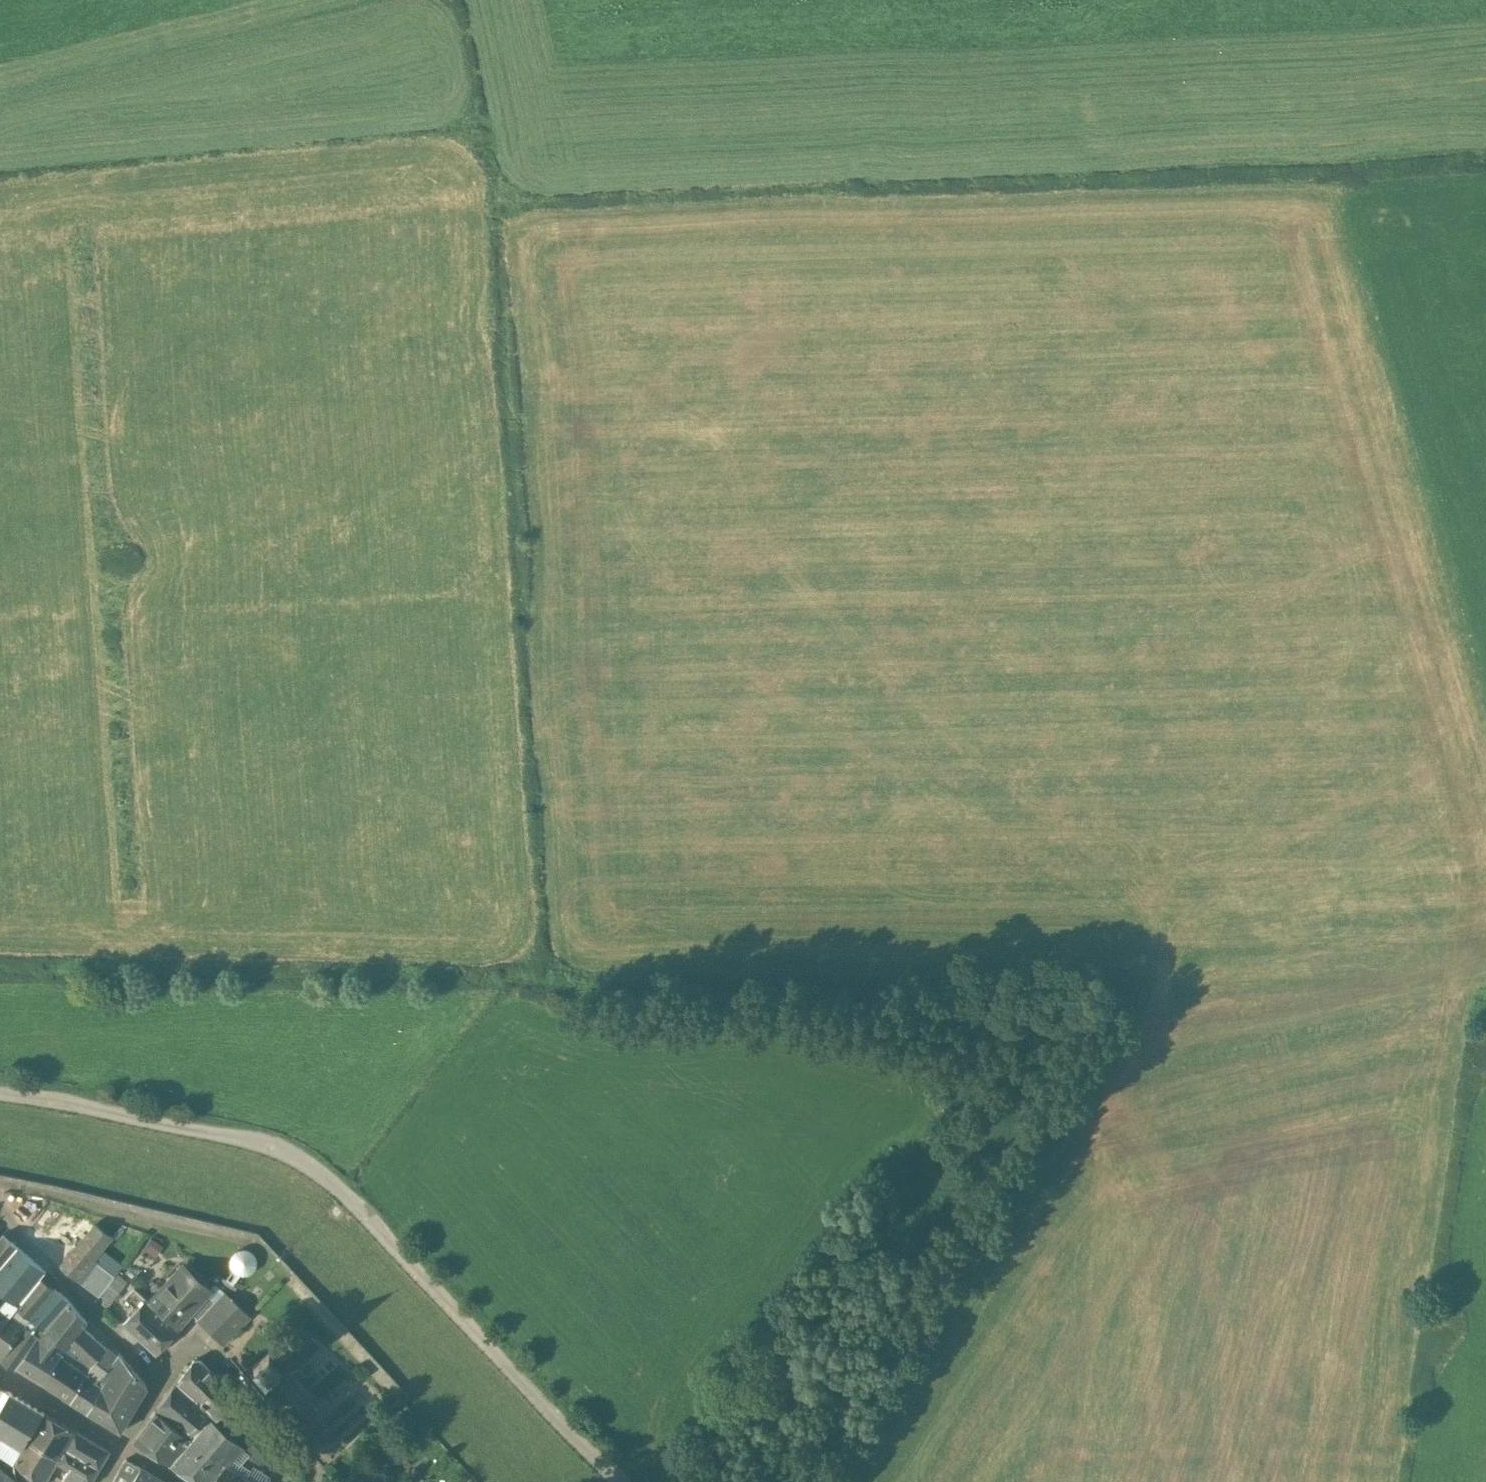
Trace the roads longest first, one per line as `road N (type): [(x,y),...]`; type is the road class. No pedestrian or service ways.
road 1 (unclassified): [(0,1091),(267,1143),(339,1187),(617,1481)]
road 2 (residential): [(0,1196),(23,1232),(165,1379)]
road 3 (residential): [(123,1450),(0,1372)]

